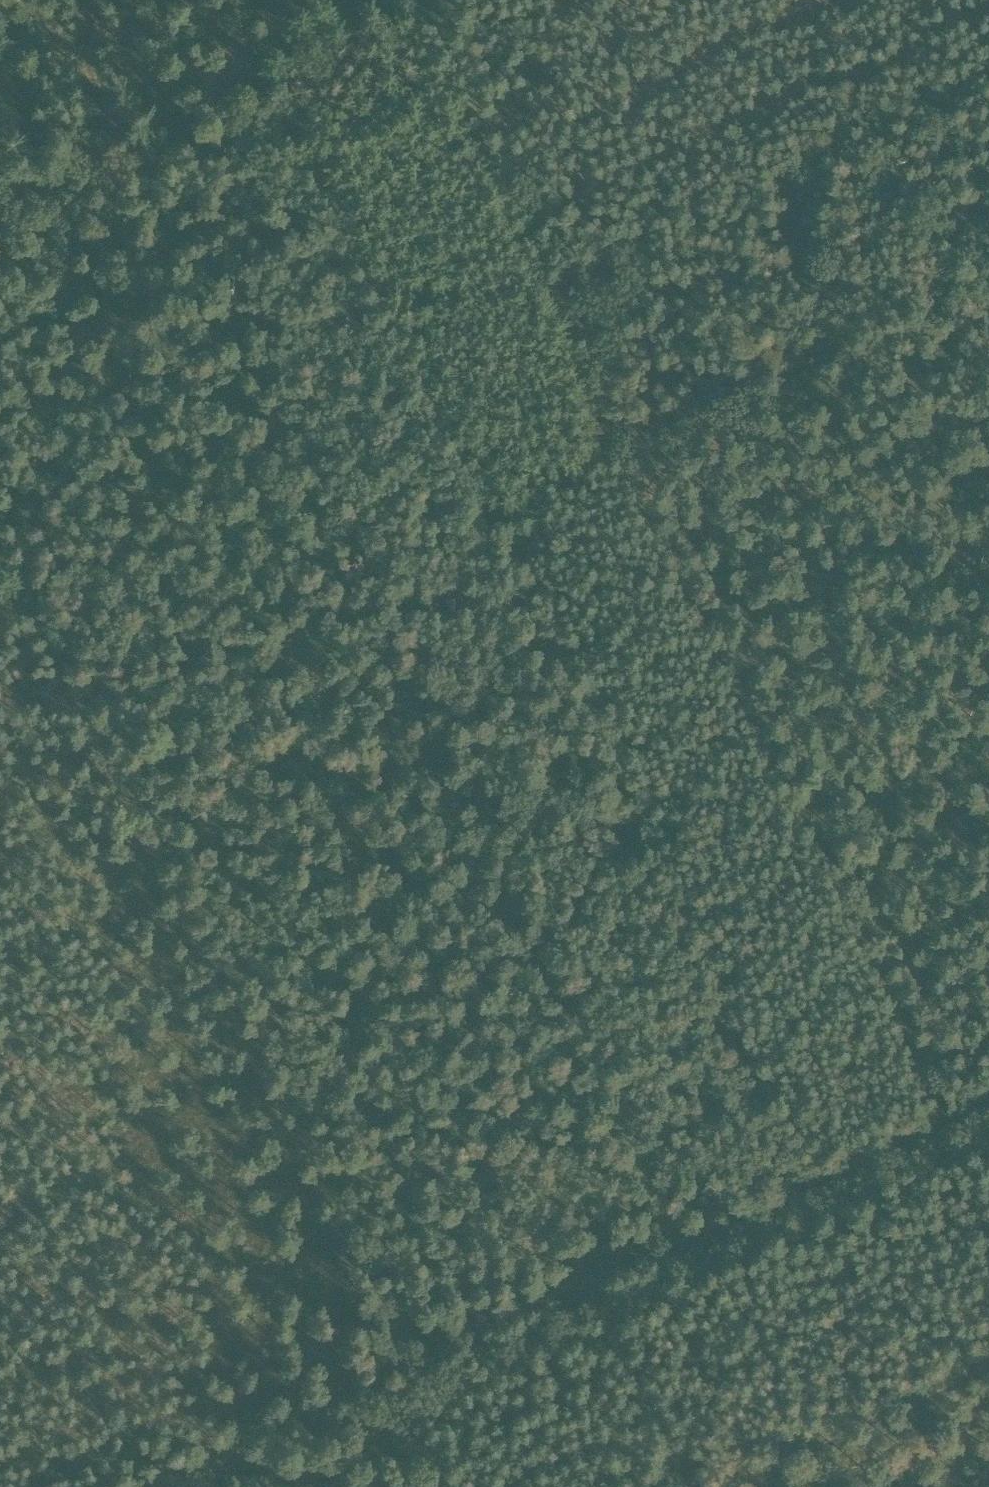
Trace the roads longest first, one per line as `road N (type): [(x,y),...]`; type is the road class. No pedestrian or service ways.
road 1 (track): [(0,563),(405,1369)]
road 2 (track): [(0,207),(393,17)]
road 3 (track): [(155,1486),(405,1369)]
road 4 (track): [(595,1283),(697,1486)]
road 5 (track): [(405,1369),(595,1283)]

